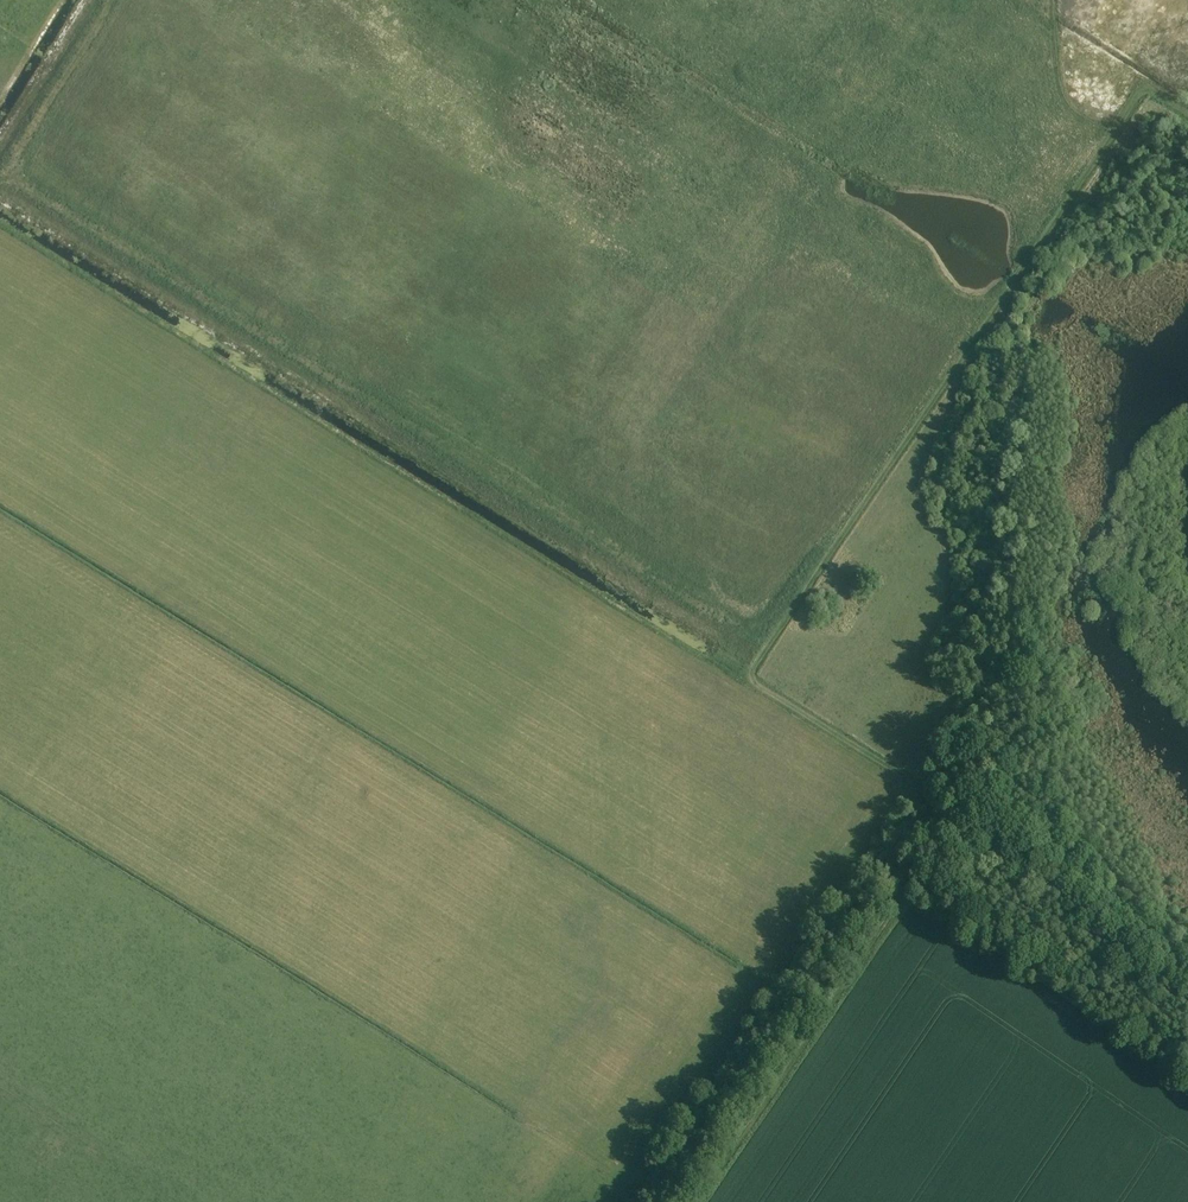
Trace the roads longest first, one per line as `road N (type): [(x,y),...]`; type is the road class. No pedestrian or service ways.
road 1 (track): [(699,1201),(939,835)]

